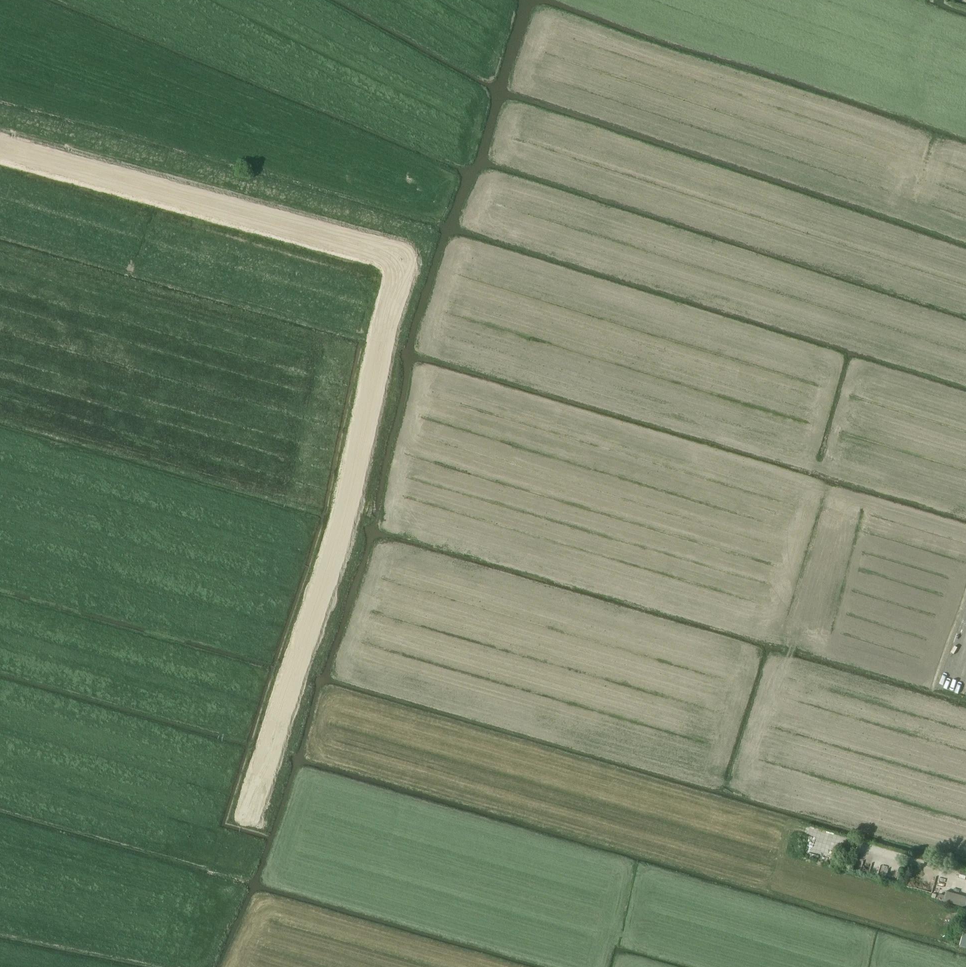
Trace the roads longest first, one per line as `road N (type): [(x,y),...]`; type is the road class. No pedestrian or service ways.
road 1 (unclassified): [(249,822),(338,544),(401,264),(382,250),(0,149)]

